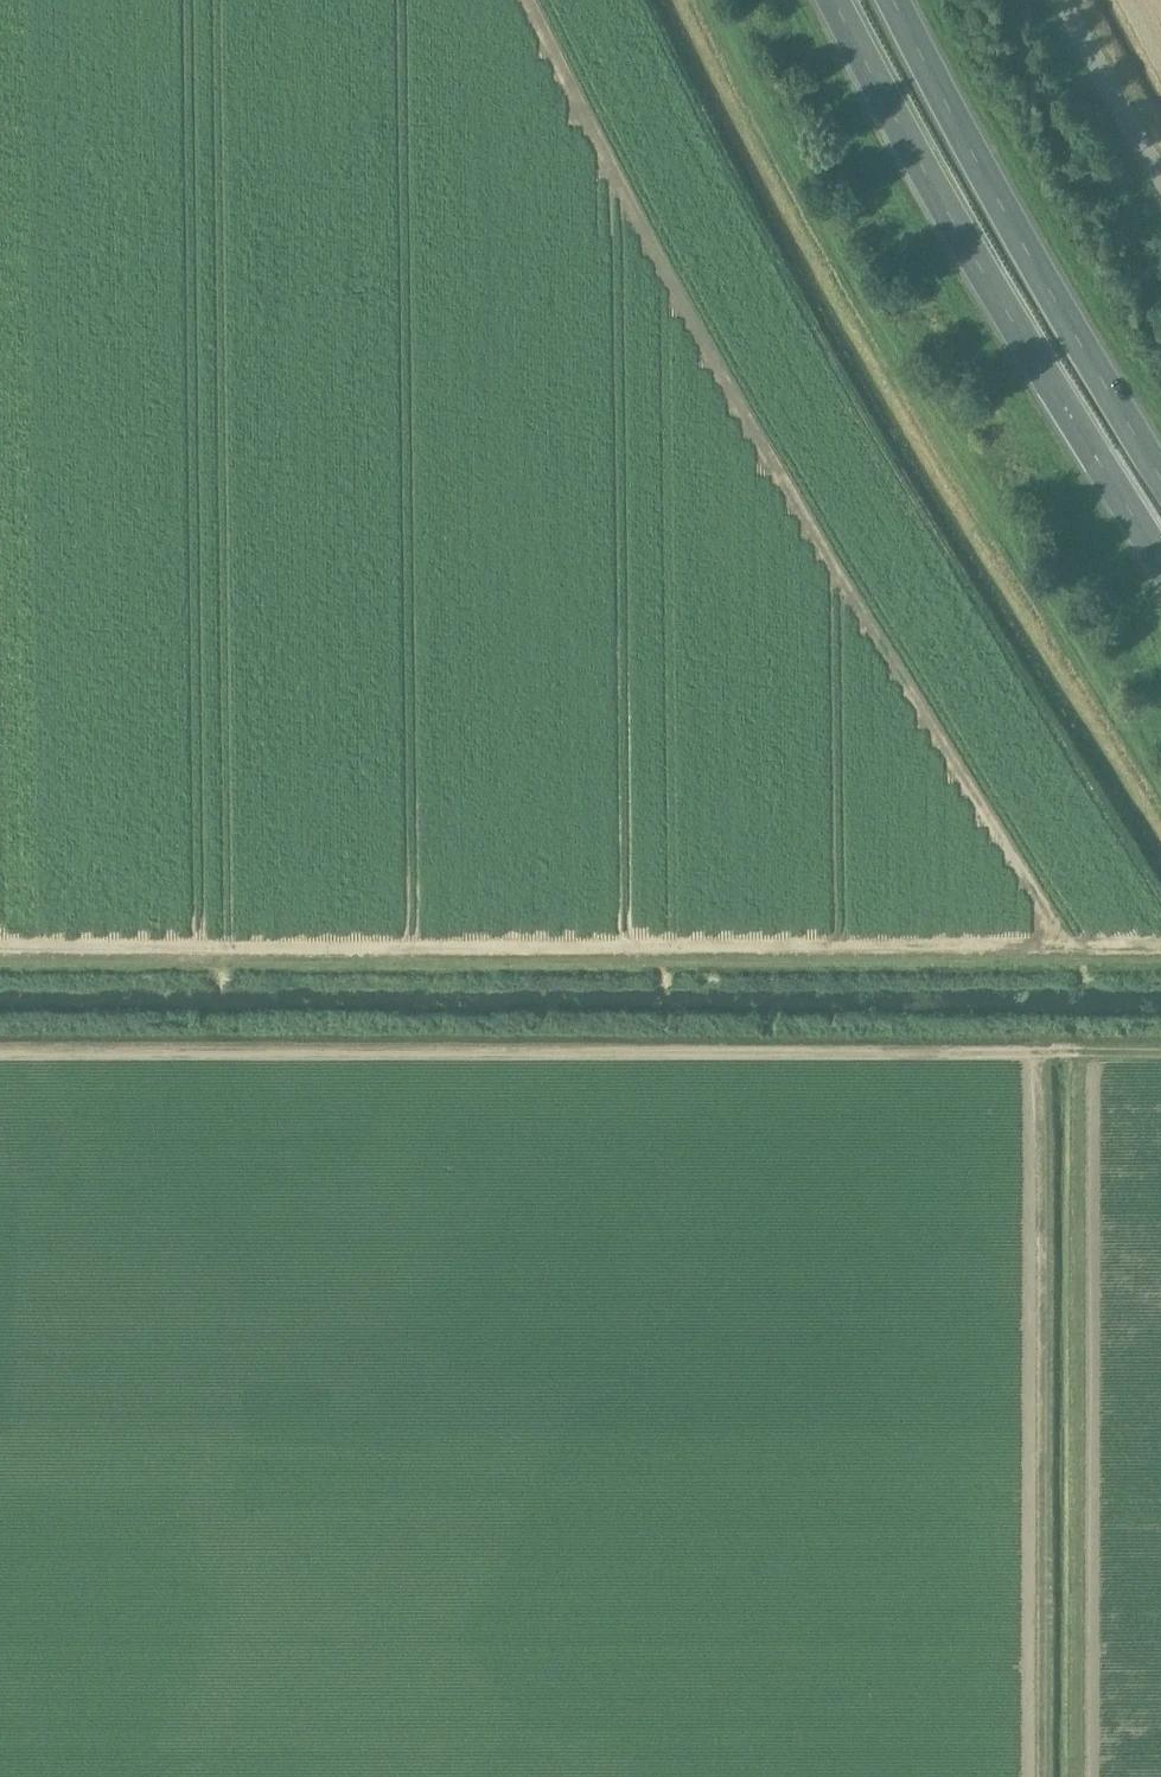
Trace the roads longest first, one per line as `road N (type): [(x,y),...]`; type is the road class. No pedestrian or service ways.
road 1 (trunk): [(842,0),(900,121),(1160,553)]
road 2 (trunk): [(1160,487),(1069,343),(882,0)]
road 3 (unclassified): [(1160,177),(1061,0)]

